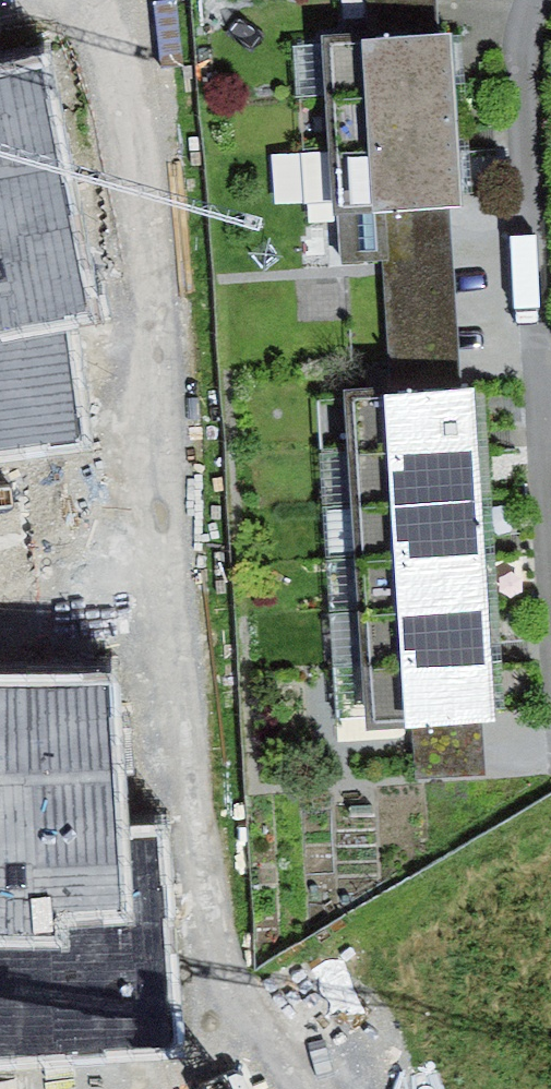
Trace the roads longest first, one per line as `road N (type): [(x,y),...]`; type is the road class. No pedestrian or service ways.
road 1 (residential): [(531,0),(522,31),(550,533)]

